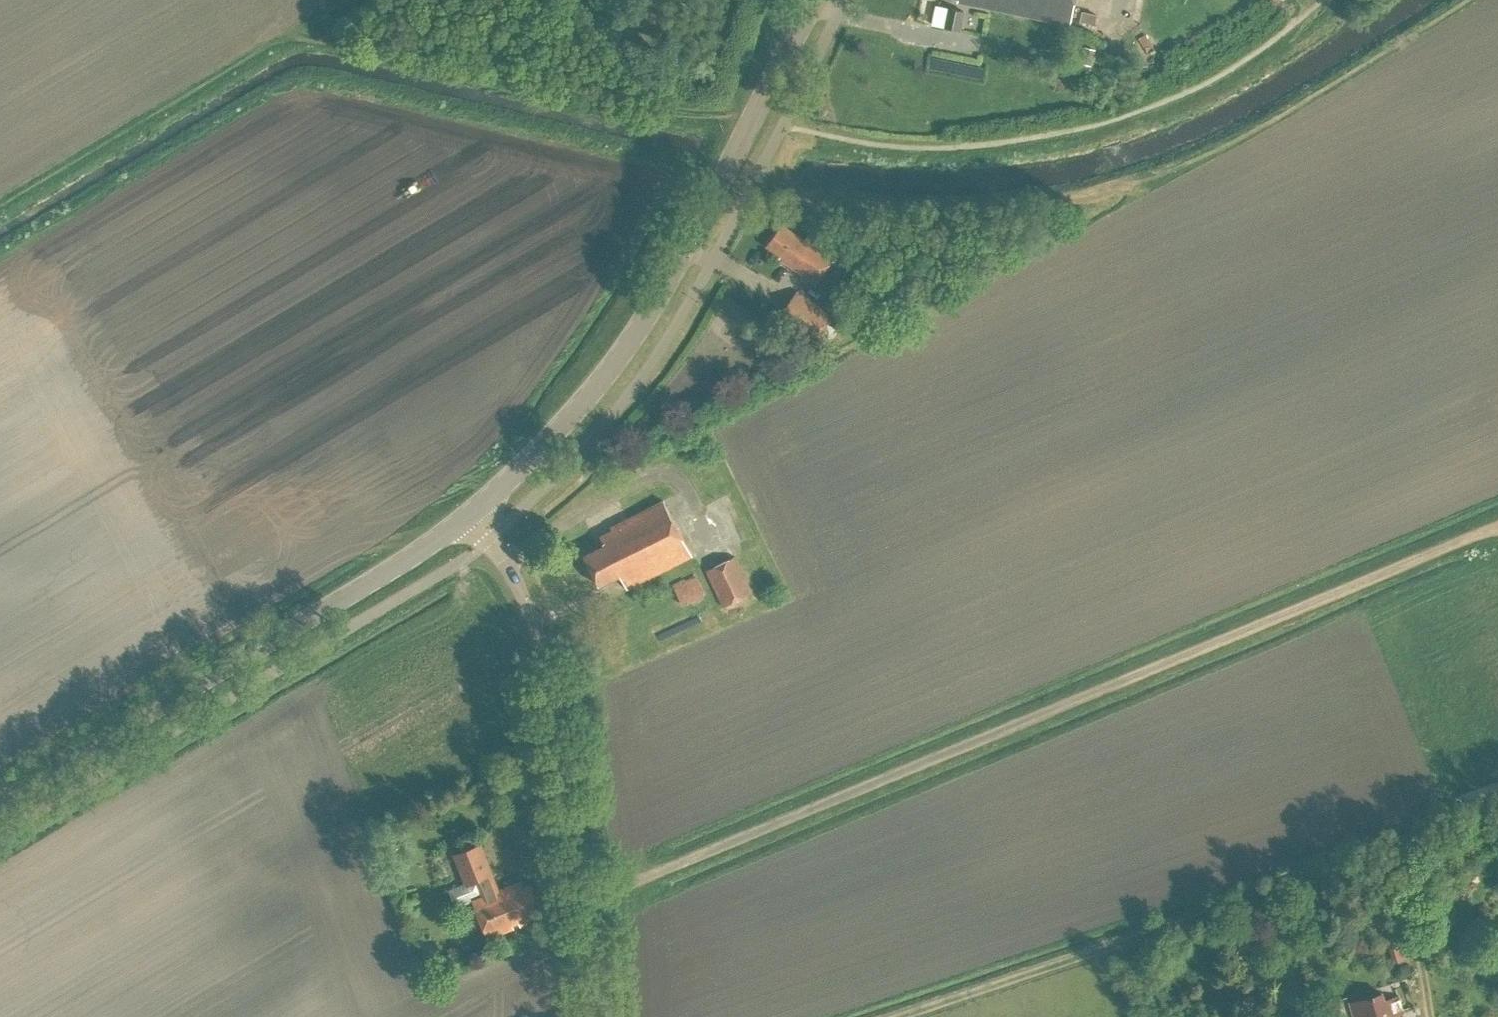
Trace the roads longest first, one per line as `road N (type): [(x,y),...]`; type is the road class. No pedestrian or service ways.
road 1 (secondary): [(477,509),(576,417),(667,295),(819,0)]
road 2 (secondary): [(0,807),(399,568),(477,509)]
road 3 (unclassified): [(606,1016),(596,848),(532,612),(477,509)]

